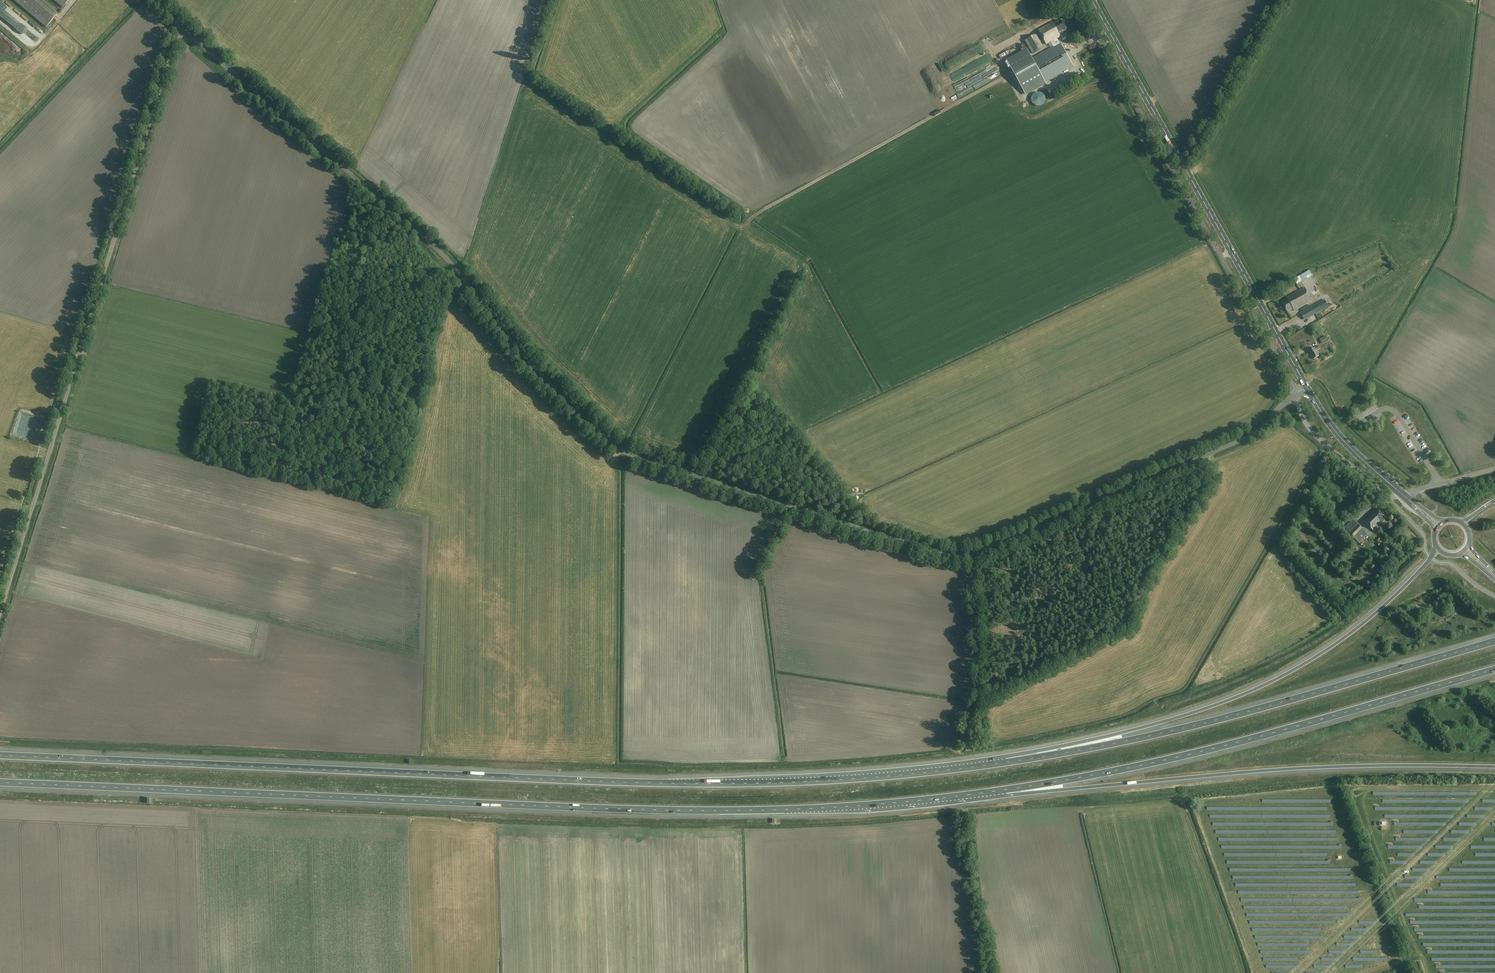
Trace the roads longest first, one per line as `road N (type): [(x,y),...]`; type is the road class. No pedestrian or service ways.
road 1 (unclassified): [(1295,395),(1249,437),(973,555),(942,554),(643,459),(613,443),(533,366),(428,241),(186,31)]
road 2 (motorway): [(0,783),(728,811),(1006,790)]
road 3 (motorway): [(1006,763),(722,784),(0,756)]
road 4 (unclassified): [(0,619),(173,49),(186,31)]
road 5 (motorway): [(1494,641),(1192,726),(1006,763)]
road 6 (motorway): [(1006,790),(1166,761),(1494,669)]
road 7 (motorway): [(1006,790),(1305,769),(1494,767)]
road 8 (motorway): [(1431,558),(1358,628),(1270,683),(1177,718),(1006,763)]
road 9 (secondary): [(1307,388),(1092,0)]
road 10 (track): [(1006,75),(736,226)]
road 11 (unclassified): [(1431,558),(1419,529),(1317,437),(1295,395)]
road 12 (track): [(973,555),(979,691),(966,744)]
road 13 (track): [(1184,165),(1277,0)]
road 14 (unclassified): [(1216,247),(1295,395)]
road 15 (secondary): [(1405,496),(1348,445),(1307,388)]

